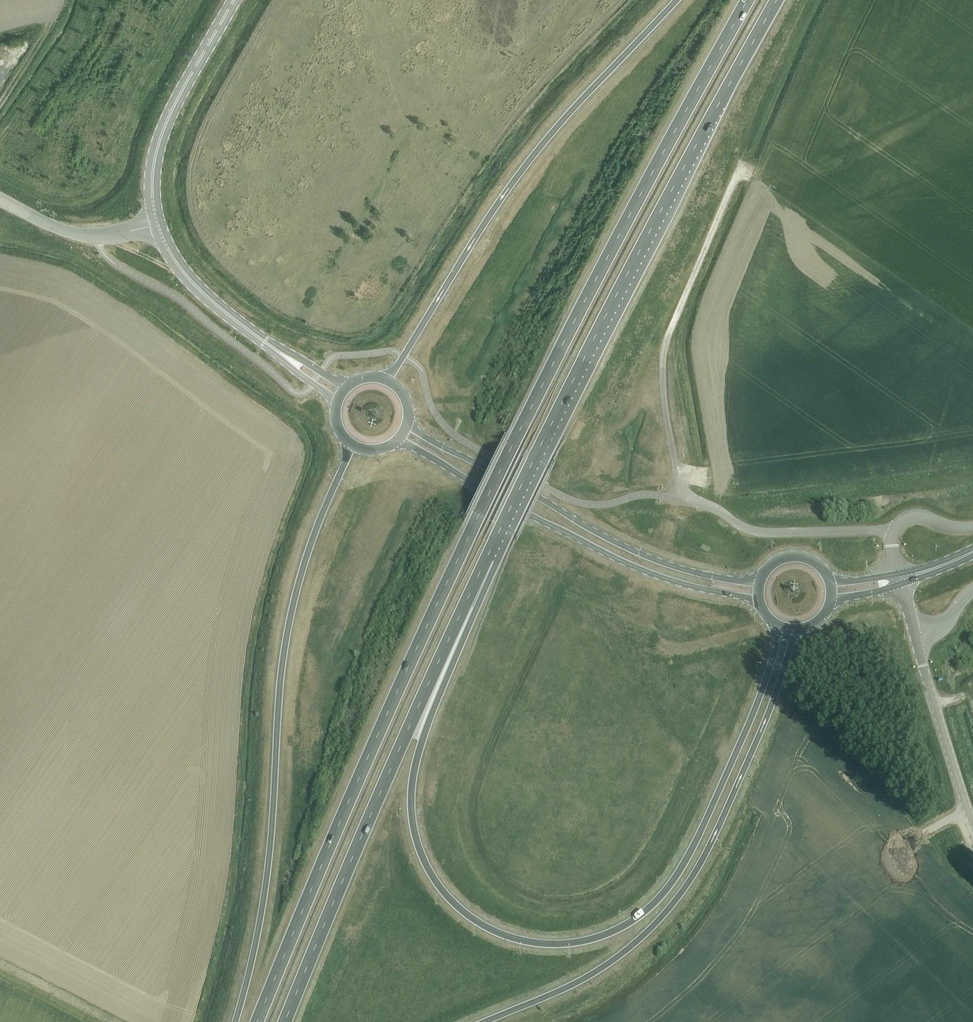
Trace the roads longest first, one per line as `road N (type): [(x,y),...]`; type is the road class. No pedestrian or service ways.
road 1 (trunk): [(748,0),(479,514),(257,1021)]
road 2 (trunk): [(775,625),(762,689),(667,886),(634,922),(594,939),(547,943),(498,934),(462,913),(436,885),(412,817),(420,751),(478,605),(487,557)]
road 3 (trunk): [(487,557),(777,0)]
road 4 (trunk): [(351,445),(321,516),(287,631),(267,864),(235,1021)]
road 5 (trunk): [(487,1021),(585,978),(642,938),(683,891),(800,630)]
road 6 (trunk): [(284,1021),(487,557)]
road 7 (trunk): [(676,0),(528,161),(388,382)]
road 8 (trunk): [(396,440),(609,555),(758,602)]
road 9 (trunk): [(758,582),(689,570),(603,537),(406,425)]
road 10 (track): [(677,498),(664,354),(742,162)]
road 11 (unclassified): [(234,0),(161,136),(153,187),(159,225)]
road 12 (unclassified): [(677,498),(760,532),(894,531)]
road 13 (tertiary): [(972,824),(915,635)]
road 14 (tertiary): [(285,356),(192,282),(159,225)]
road 15 (tertiary): [(159,225),(80,235),(0,197)]

